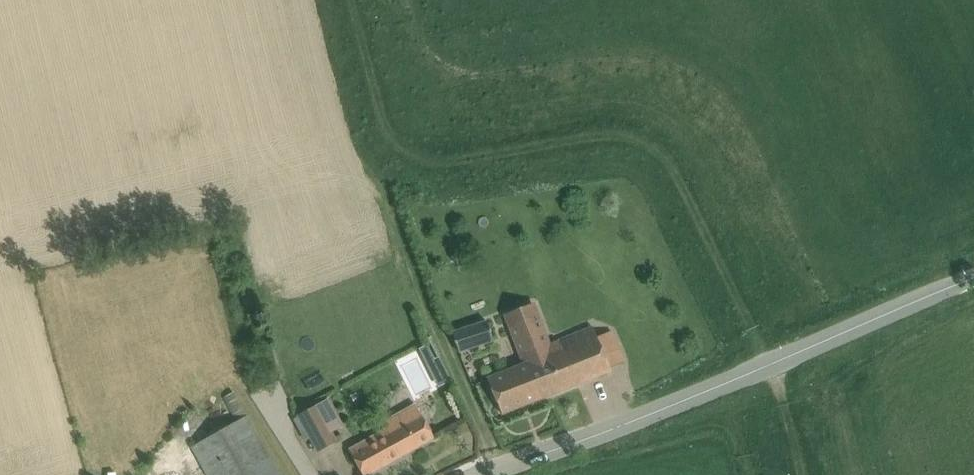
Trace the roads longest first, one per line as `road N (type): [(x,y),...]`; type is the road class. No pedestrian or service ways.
road 1 (track): [(802,474),(770,363),(677,175),(631,137),(451,163),(418,158),(393,141),(383,117),(351,0)]
road 2 (tertiary): [(473,474),(677,402),(973,276)]

